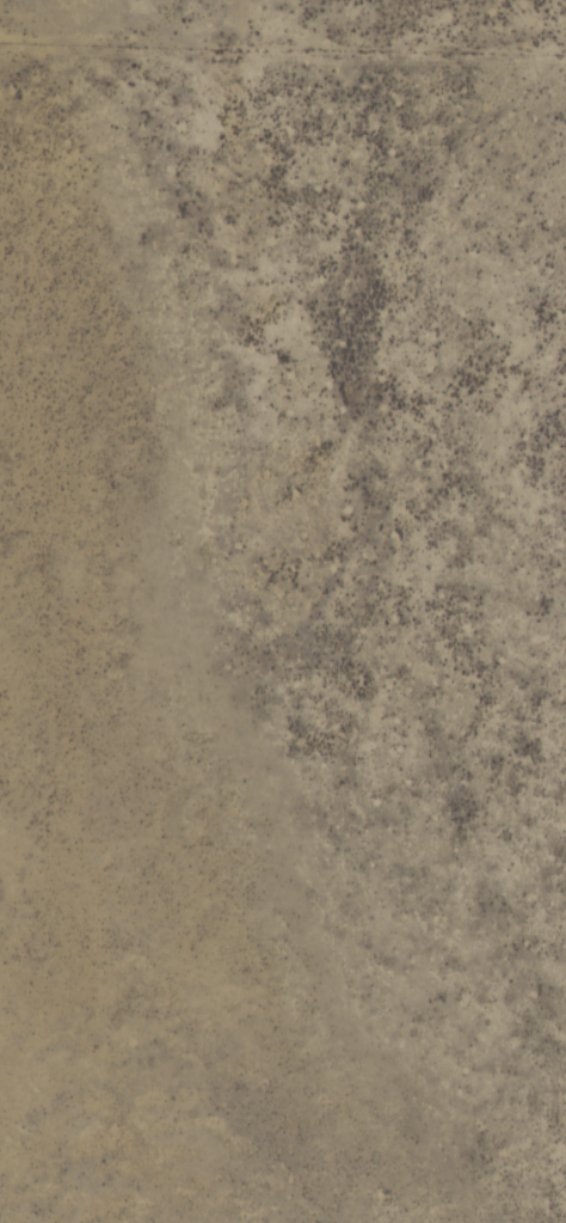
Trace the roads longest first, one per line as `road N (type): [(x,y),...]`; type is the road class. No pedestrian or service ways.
road 1 (track): [(565,143),(190,117),(0,117)]

